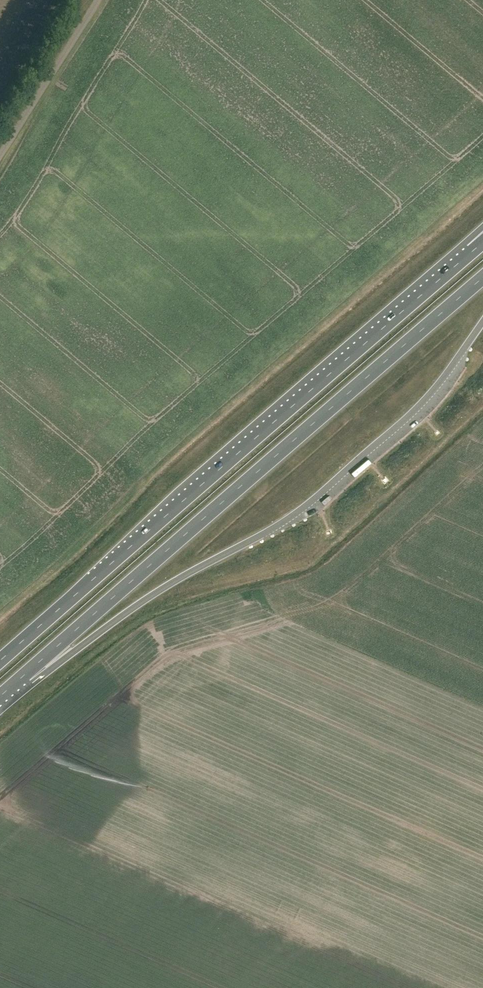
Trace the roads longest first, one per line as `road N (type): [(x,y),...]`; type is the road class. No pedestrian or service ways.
road 1 (trunk): [(0,697),(482,277)]
road 2 (trunk): [(450,270),(0,661)]
road 3 (trunk): [(0,697),(31,685),(169,585),(256,538)]
road 4 (unclassified): [(0,155),(98,0)]

